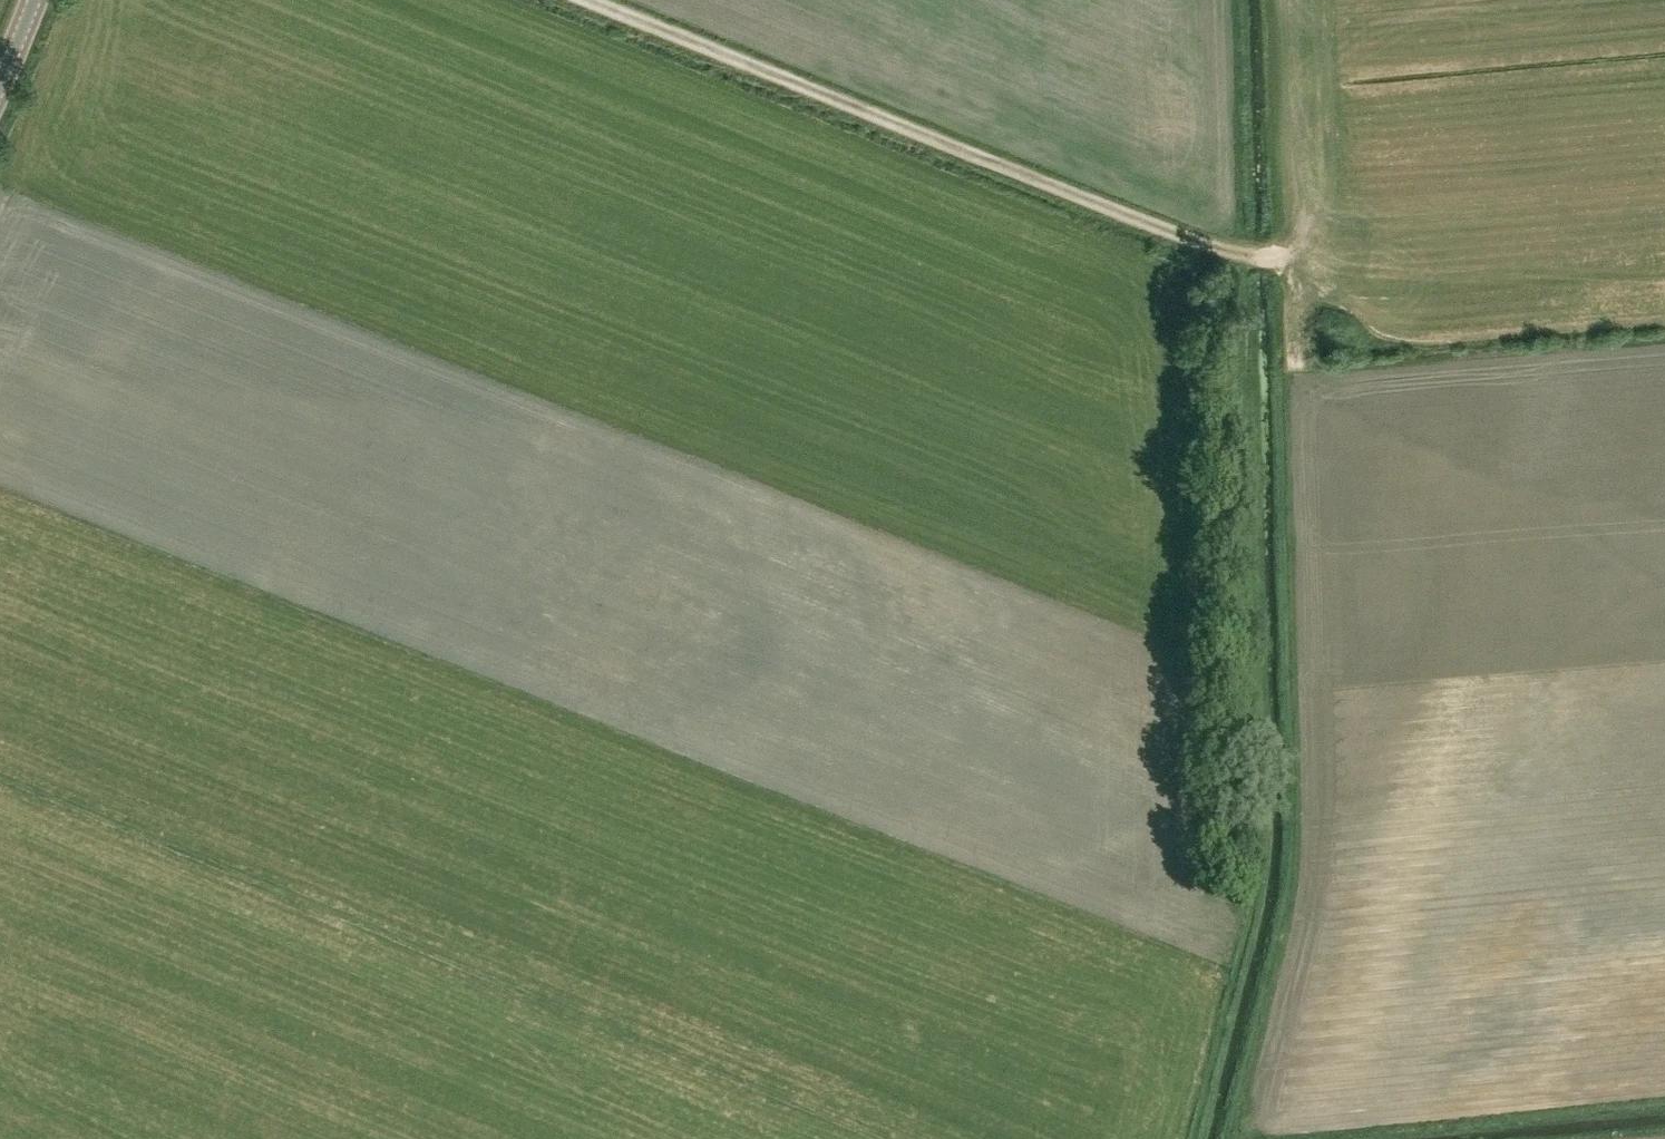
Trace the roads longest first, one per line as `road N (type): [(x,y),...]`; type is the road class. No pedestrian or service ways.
road 1 (track): [(1288,0),(1299,231),(1286,254),(1267,258),(592,0)]

